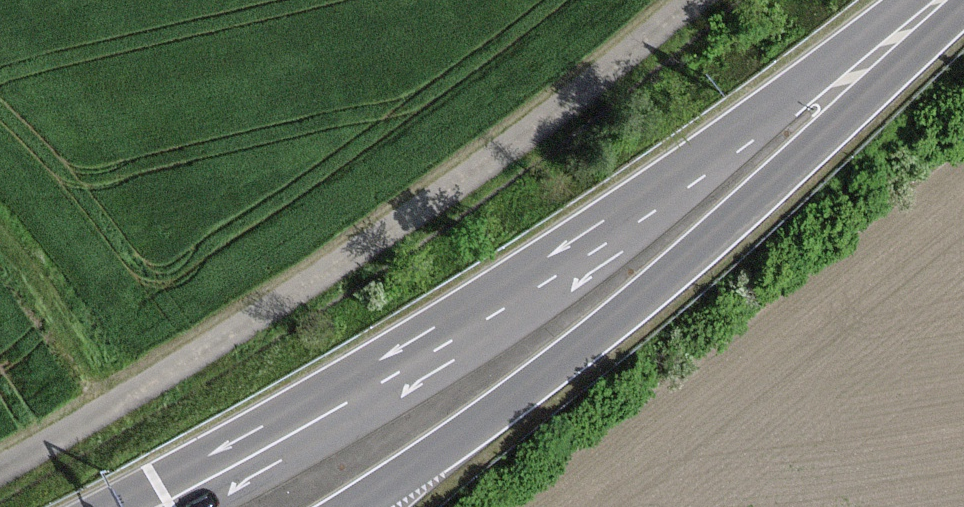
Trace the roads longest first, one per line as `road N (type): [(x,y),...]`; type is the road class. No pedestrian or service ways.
road 1 (track): [(695,0),(400,223),(94,423),(0,471)]
road 2 (primary): [(374,497),(630,307),(900,35)]
road 3 (primary): [(604,244),(112,506)]
road 4 (primary): [(604,244),(421,381),(207,506)]
road 5 (primary): [(900,35),(604,244)]

